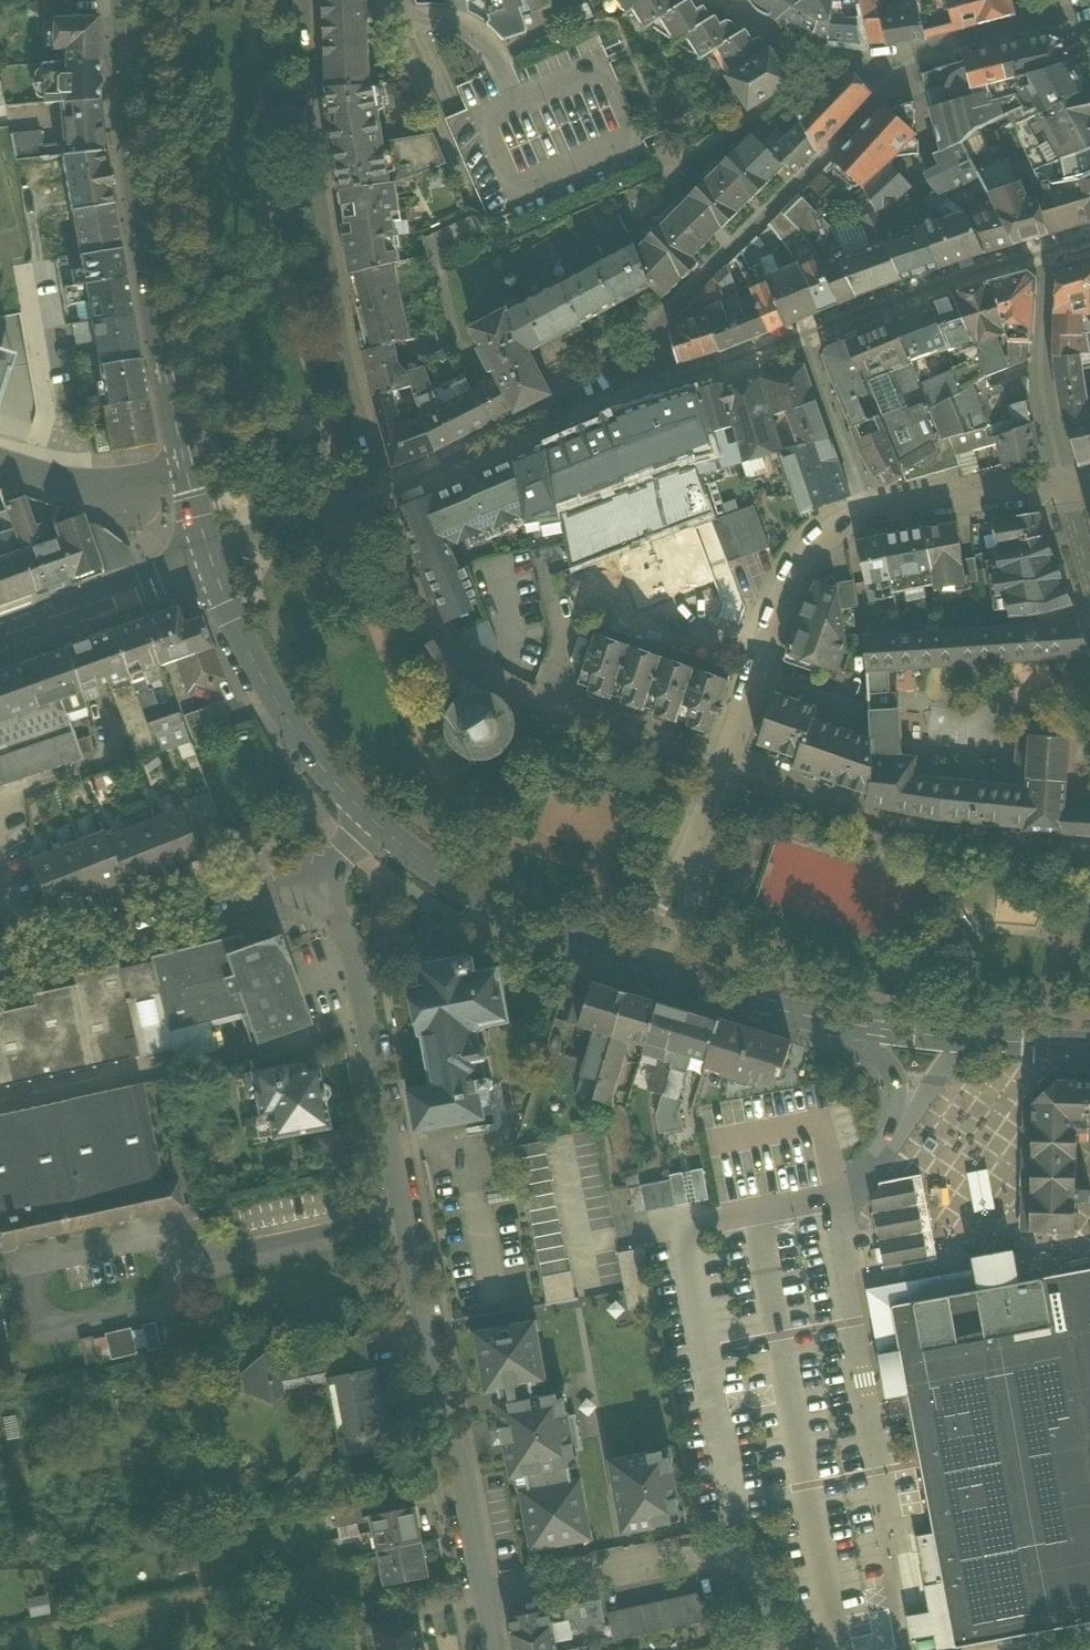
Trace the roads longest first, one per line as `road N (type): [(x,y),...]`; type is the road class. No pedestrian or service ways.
road 1 (residential): [(319,877),(353,953),(482,1596)]
road 2 (residential): [(882,511),(814,549),(797,582),(644,972)]
road 3 (secondary): [(126,0),(138,197),(184,463)]
road 4 (secondary): [(644,972),(835,1022),(1089,1045)]
road 5 (residential): [(482,1596),(728,1555),(766,1590),(778,1649)]
road 6 (residential): [(319,877),(93,934),(0,975)]
road 7 (secondary): [(209,554),(240,634),(294,731),(374,821)]
road 8 (secondary): [(374,821),(512,917),(644,972)]
road 9 (tertiary): [(0,637),(209,554)]
road 10 (residential): [(882,511),(1089,484)]
road 11 (residential): [(0,464),(126,498)]

